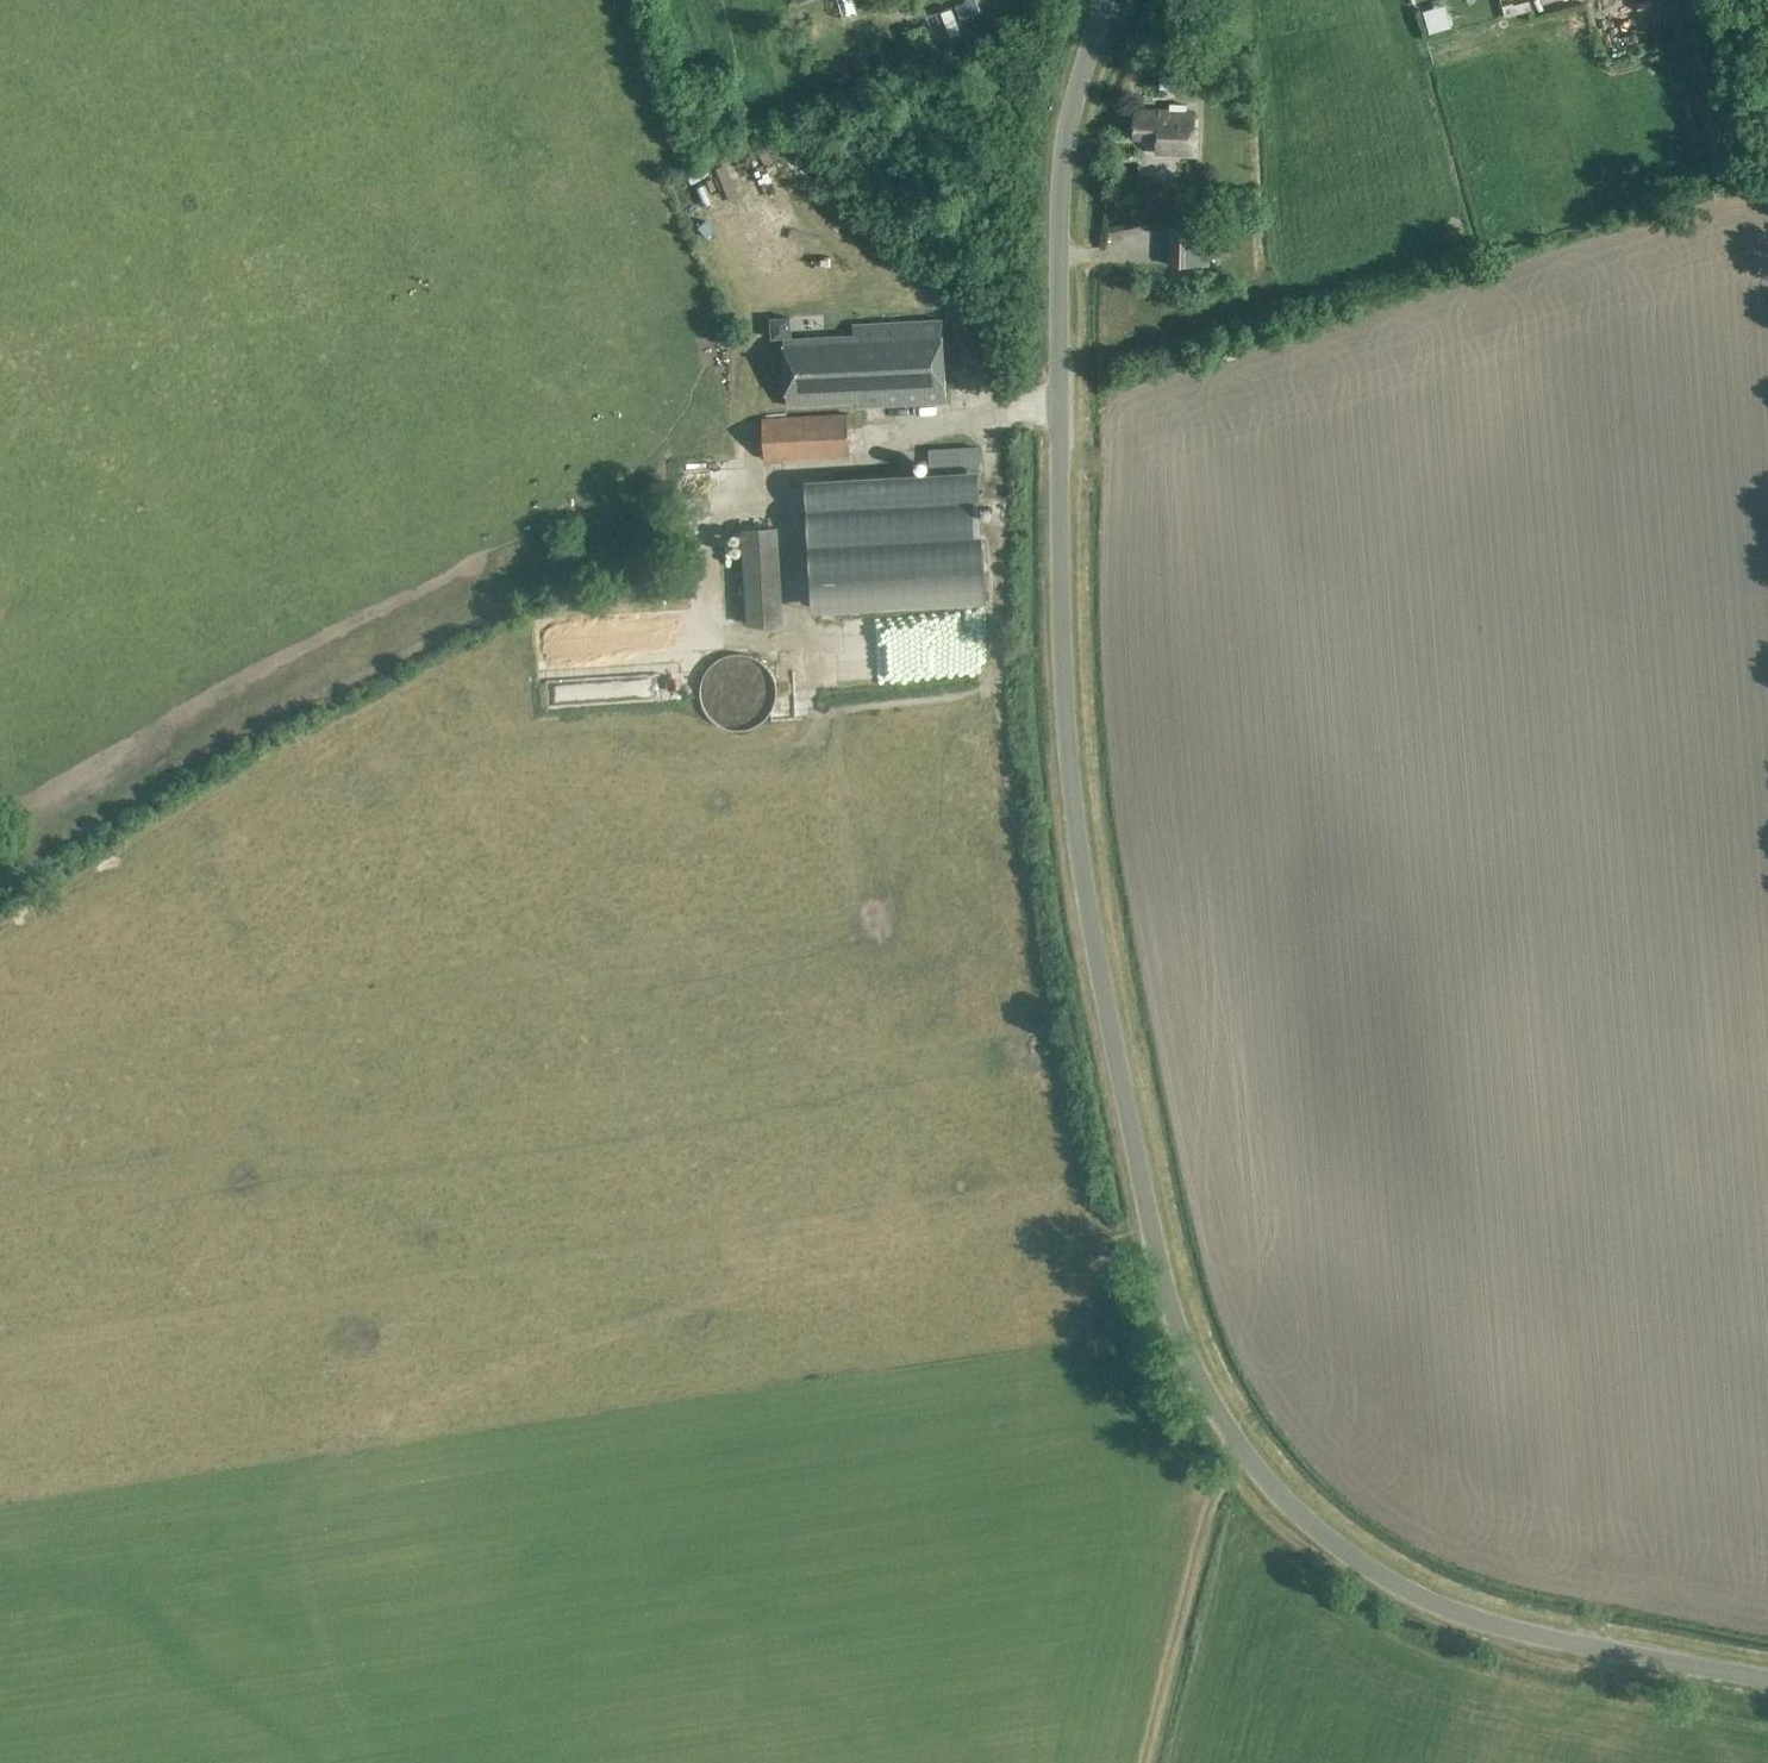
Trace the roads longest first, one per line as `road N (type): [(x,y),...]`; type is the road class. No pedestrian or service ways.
road 1 (unclassified): [(1767,1679),(1499,1626),(1384,1577),(1297,1514),(1266,1480),(1218,1415),(1183,1345),(1098,965),(1065,727),(1061,200),(1071,121),(1106,0)]

